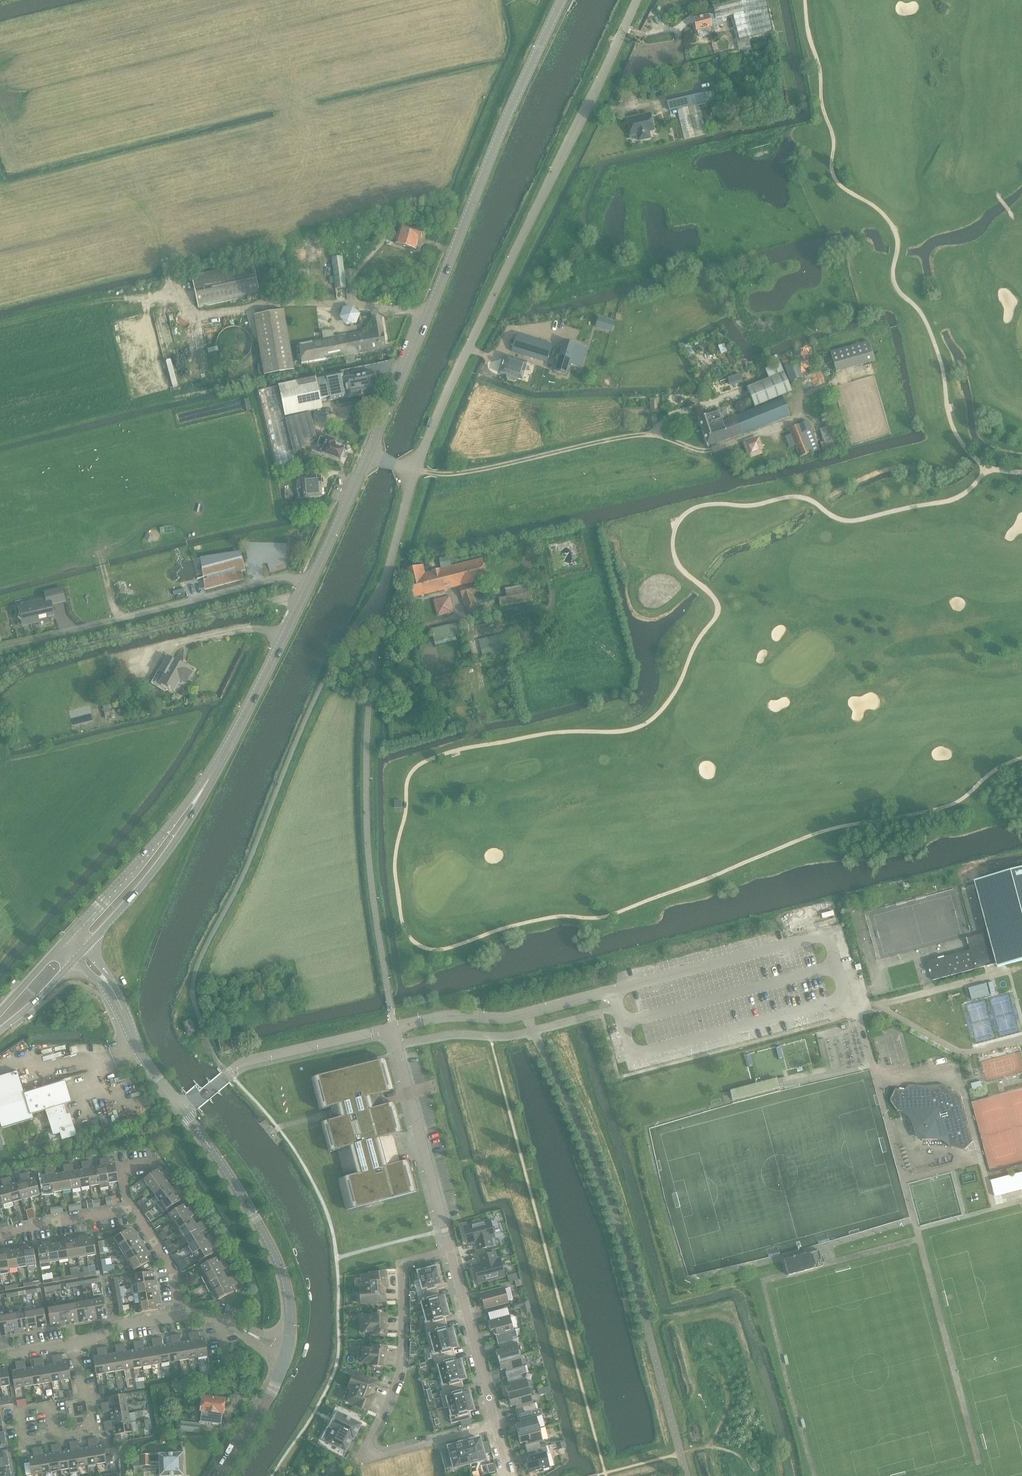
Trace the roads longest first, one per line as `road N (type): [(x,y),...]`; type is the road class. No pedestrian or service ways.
road 1 (residential): [(414,470),(636,0)]
road 2 (secondary): [(372,455),(562,0)]
road 3 (residential): [(449,1249),(399,1266),(399,1364),(368,1453),(497,1424)]
road 4 (secondary): [(213,771),(372,455)]
road 5 (track): [(0,328),(137,297),(195,316),(262,306)]
road 6 (tertiary): [(290,1349),(286,1278),(246,1203),(184,1113)]
road 7 (residential): [(0,1236),(130,1209),(174,1276),(183,1316)]
road 8 (residential): [(184,1113),(244,1064),(393,1029)]
road 9 (residential): [(449,1249),(393,1029)]
road 10 (residential): [(393,1029),(454,1015),(525,1014),(607,992)]
road 11 (secondary): [(213,771),(73,934)]
road 12 (secondary): [(91,942),(163,859),(213,771)]
road 13 (residential): [(497,1424),(449,1249)]
road 14 (tertiary): [(225,1475),(273,1395),(290,1349)]
road 15 (tertiary): [(184,1113),(114,998)]
road 16 (residential): [(383,592),(414,470)]
road 17 (residential): [(54,1437),(84,1431),(94,1416),(75,1342)]

